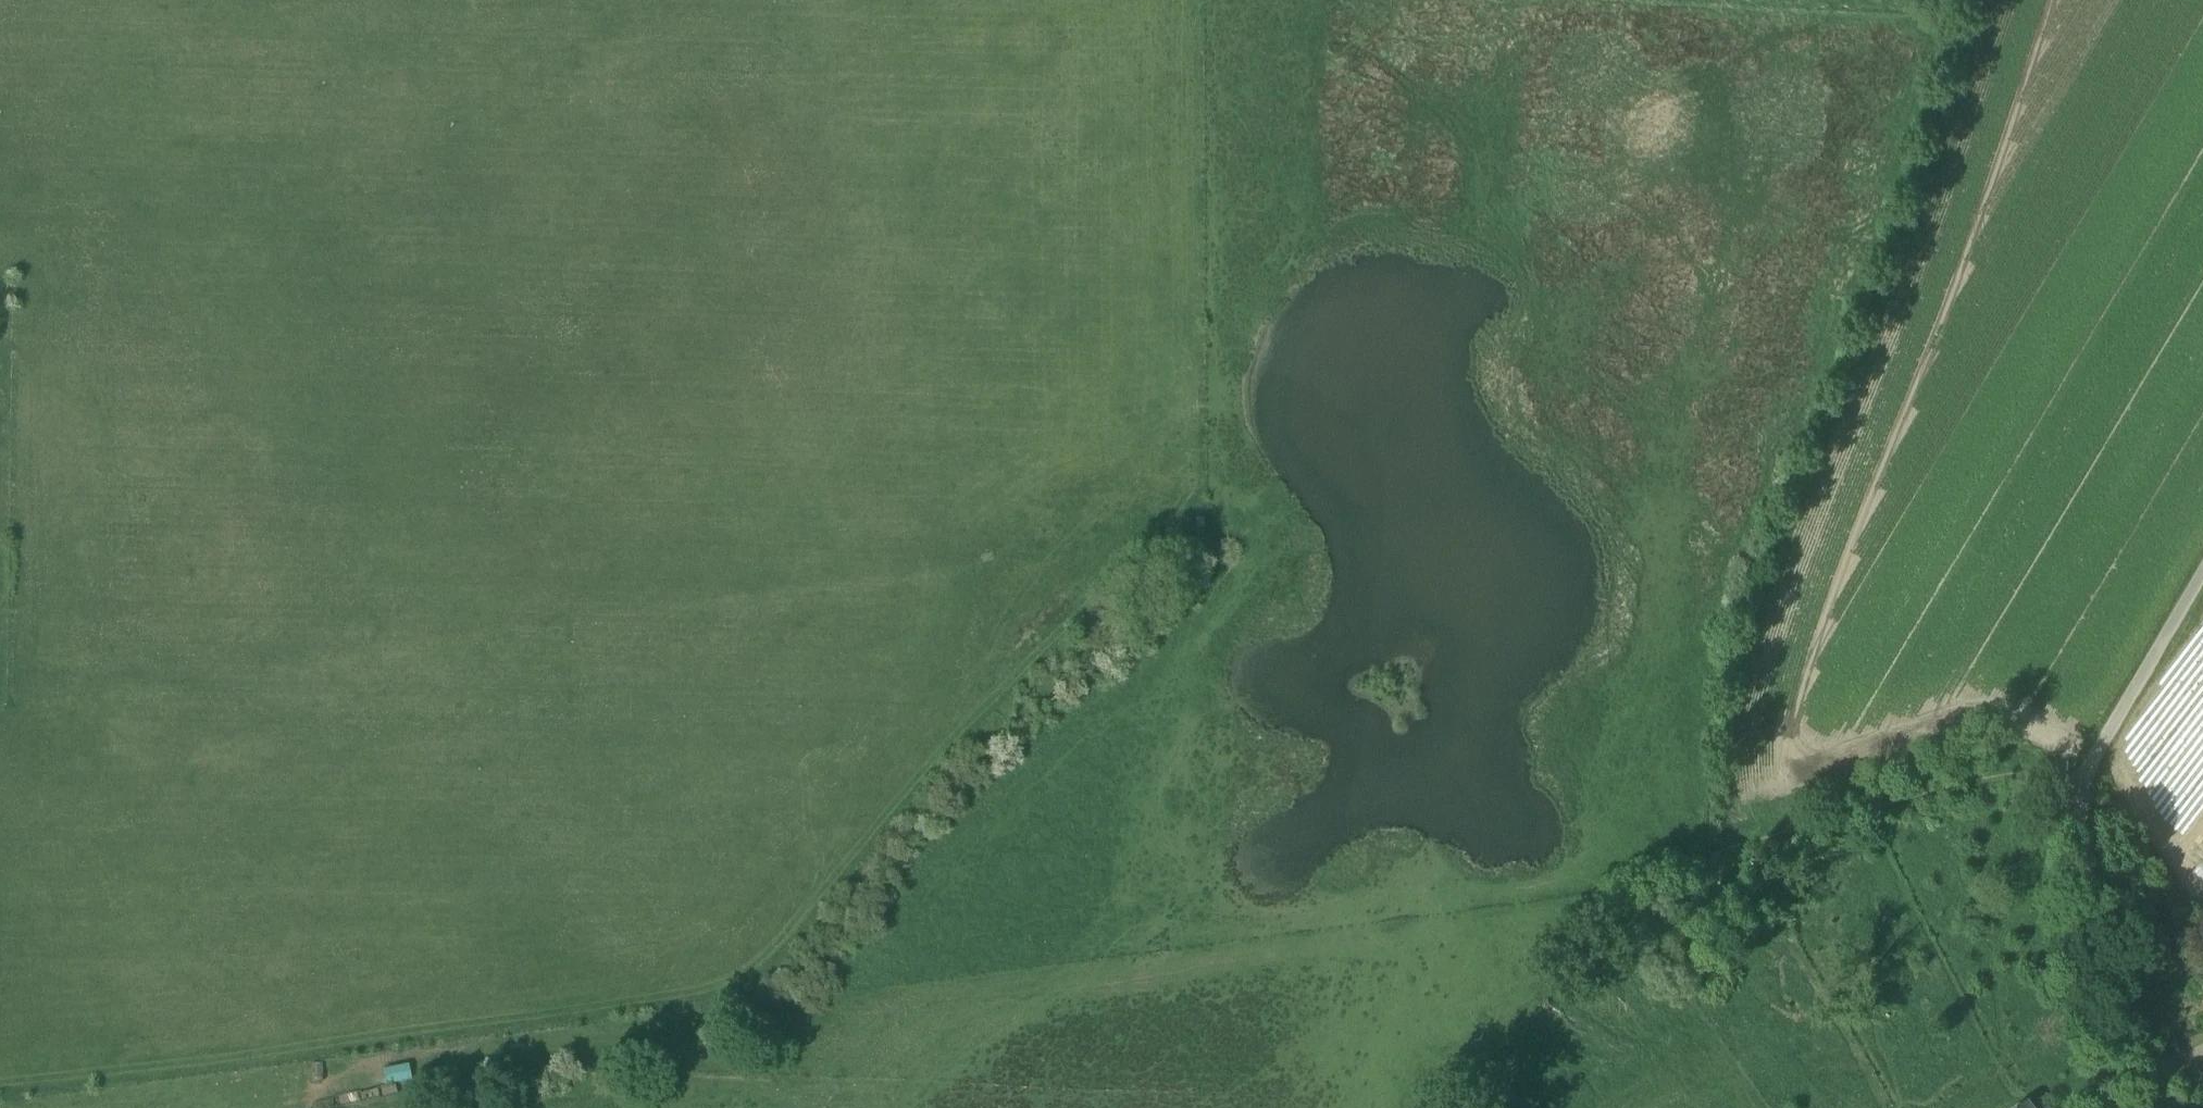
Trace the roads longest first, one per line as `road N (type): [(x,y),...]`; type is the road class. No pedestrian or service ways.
road 1 (residential): [(2138,1053),(2081,816),(2118,723),(2202,581)]
road 2 (track): [(2081,816),(2002,782),(1770,851)]

